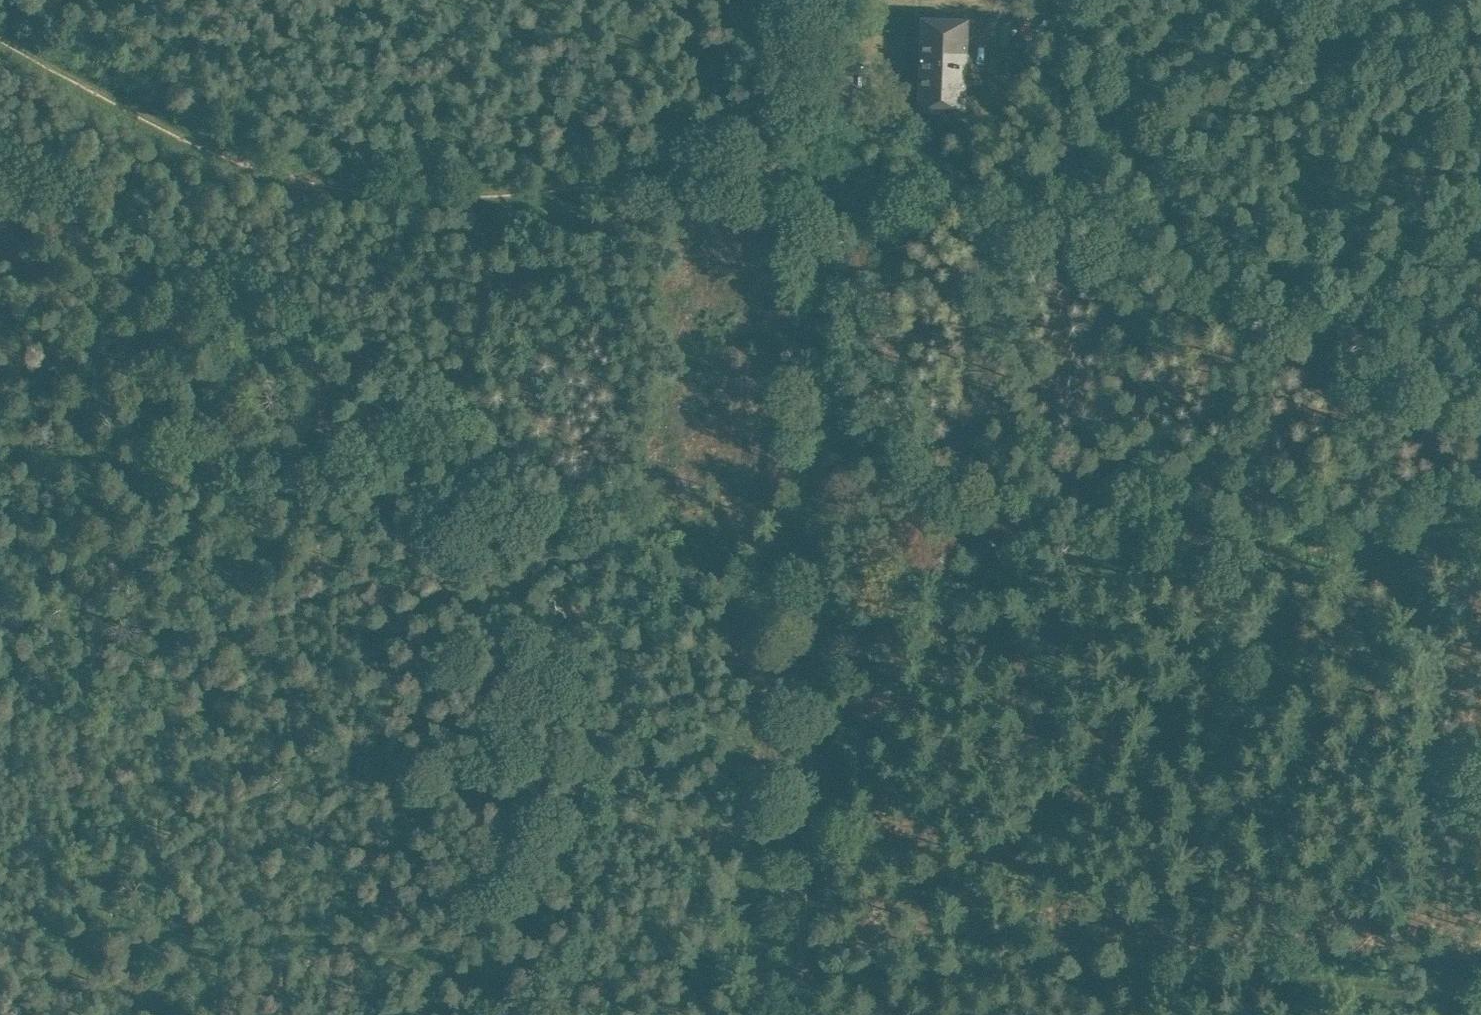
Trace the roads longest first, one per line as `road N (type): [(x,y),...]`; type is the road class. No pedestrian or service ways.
road 1 (track): [(801,1014),(830,229),(818,184),(765,162),(403,197),(181,145),(0,49)]

